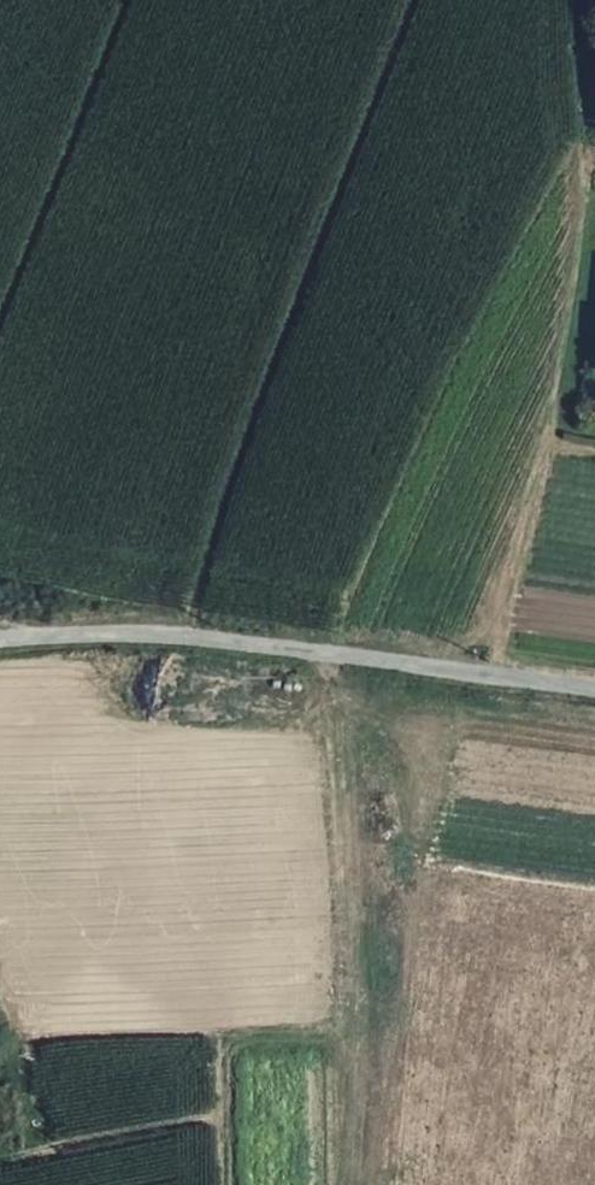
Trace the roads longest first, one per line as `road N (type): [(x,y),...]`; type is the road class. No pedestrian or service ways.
road 1 (unclassified): [(594,695),(236,650),(66,641),(0,648)]

